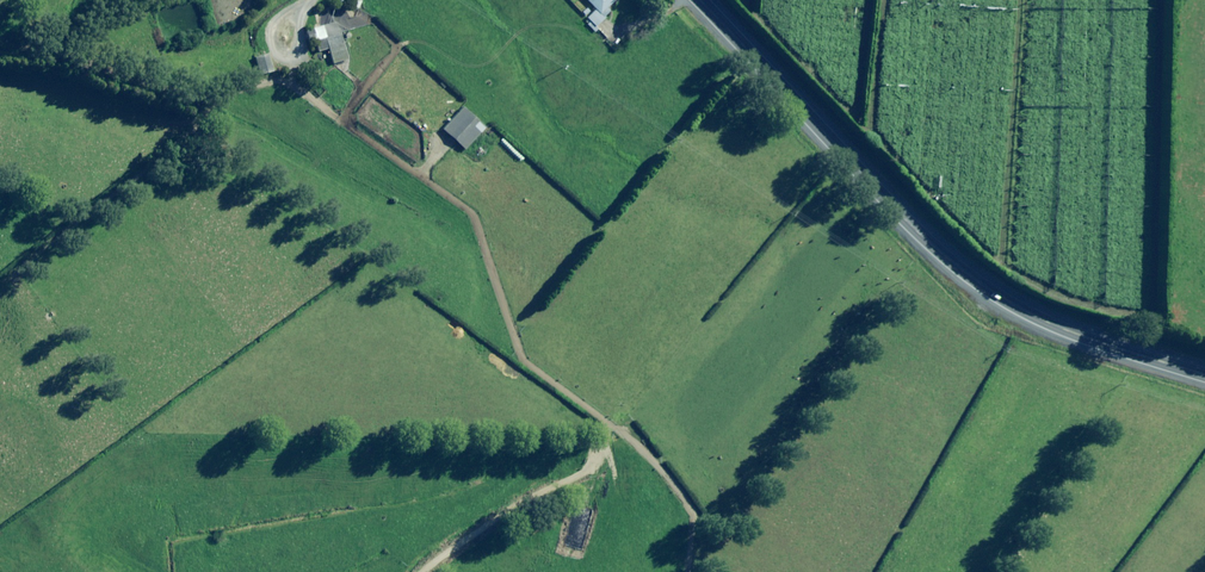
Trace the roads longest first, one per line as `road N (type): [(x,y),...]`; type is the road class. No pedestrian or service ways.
road 1 (track): [(423,571),(590,470),(608,425),(523,359),(475,215),(309,99),(287,58)]
road 2 (secondary): [(1204,376),(1054,328),(968,280),(701,0)]
road 3 (track): [(608,425),(641,450),(691,511),(689,571)]
road 4 (track): [(302,0),(271,23),(279,57),(297,50),(310,2)]

